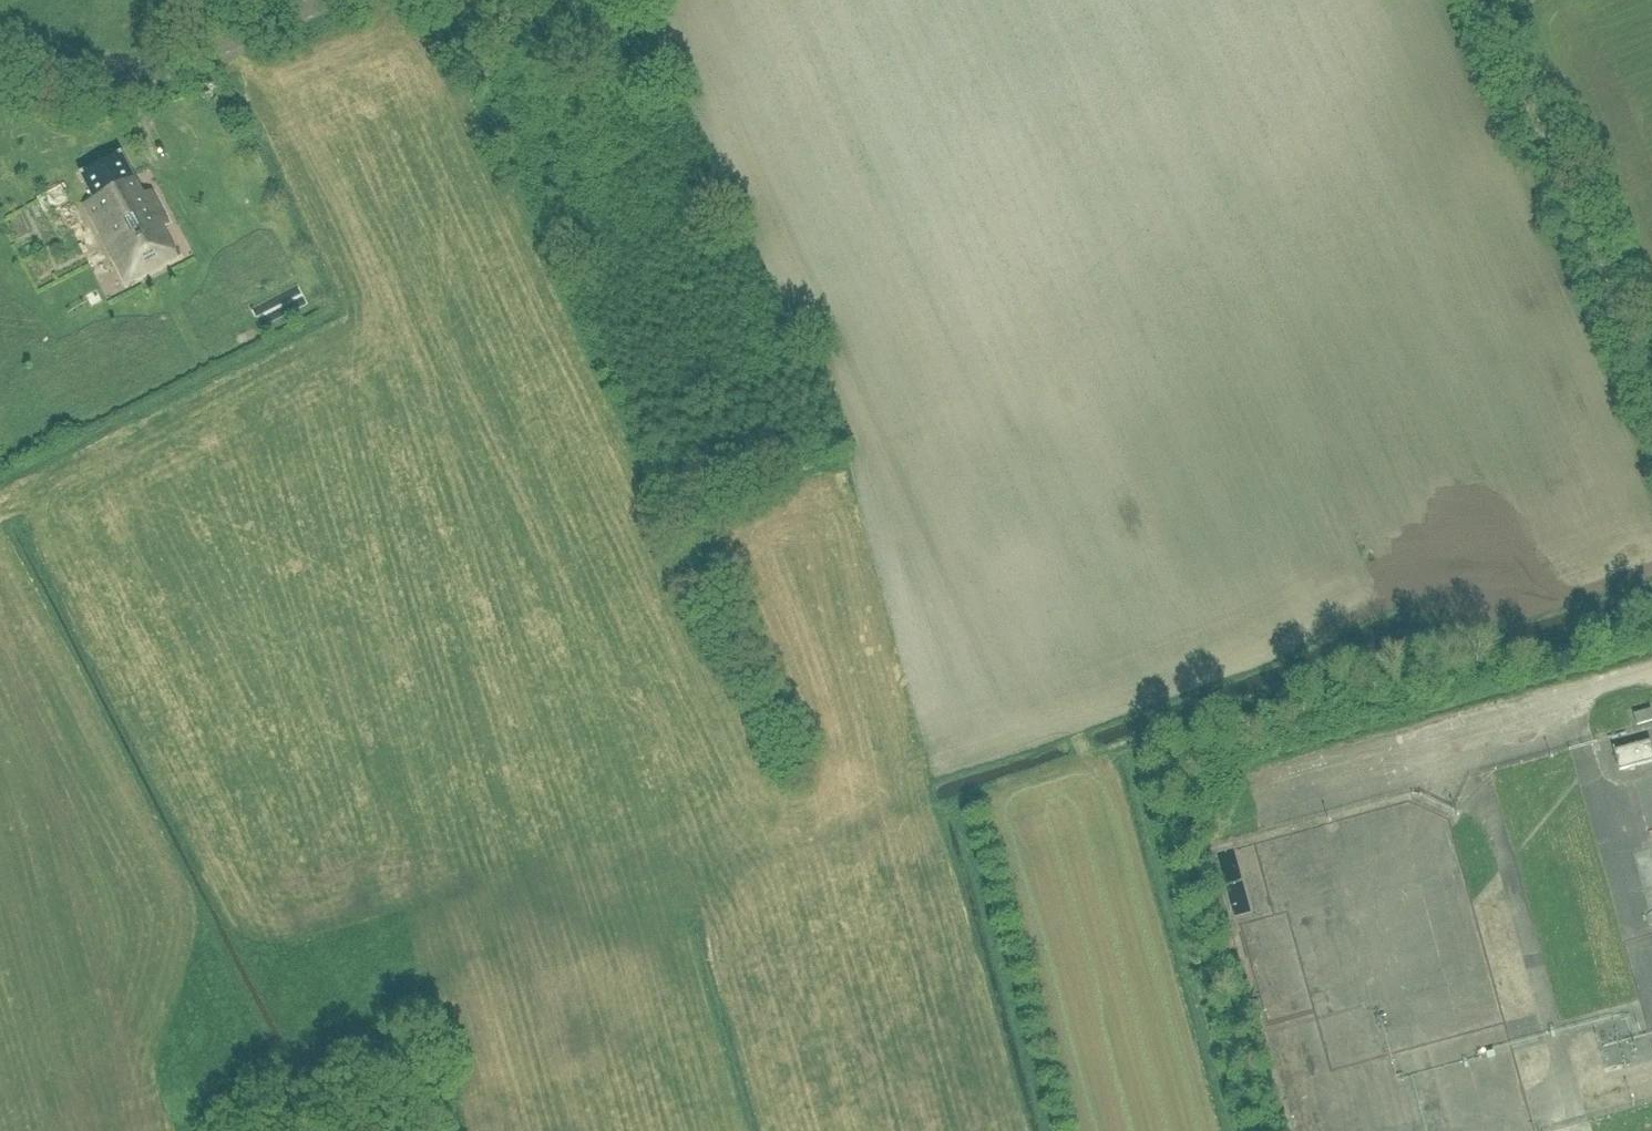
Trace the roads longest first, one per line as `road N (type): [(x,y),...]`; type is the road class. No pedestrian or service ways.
road 1 (tertiary): [(0,34),(68,73),(130,77),(197,58),(330,0)]

